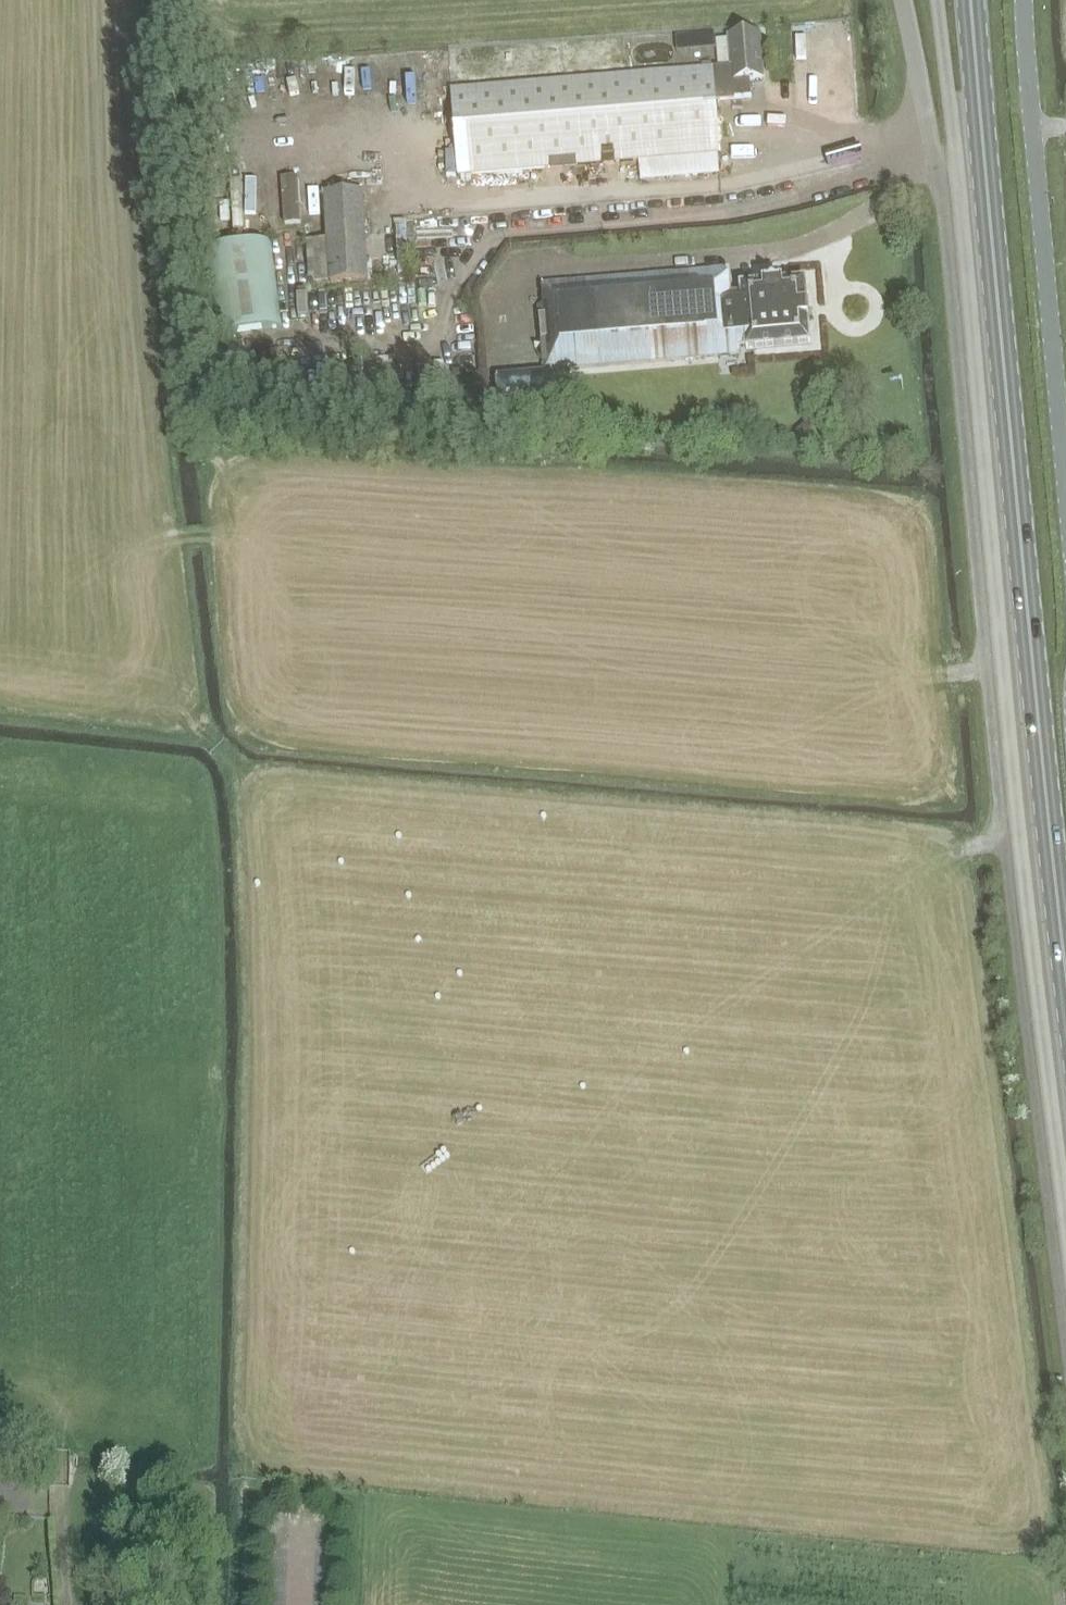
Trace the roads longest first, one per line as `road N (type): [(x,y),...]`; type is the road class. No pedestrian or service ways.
road 1 (unclassified): [(904,0),(945,215),(994,745),(1065,1347)]
road 2 (primary): [(1065,974),(970,0)]
road 3 (unclassified): [(1065,484),(1025,0)]
road 4 (track): [(67,1604),(58,1440)]

